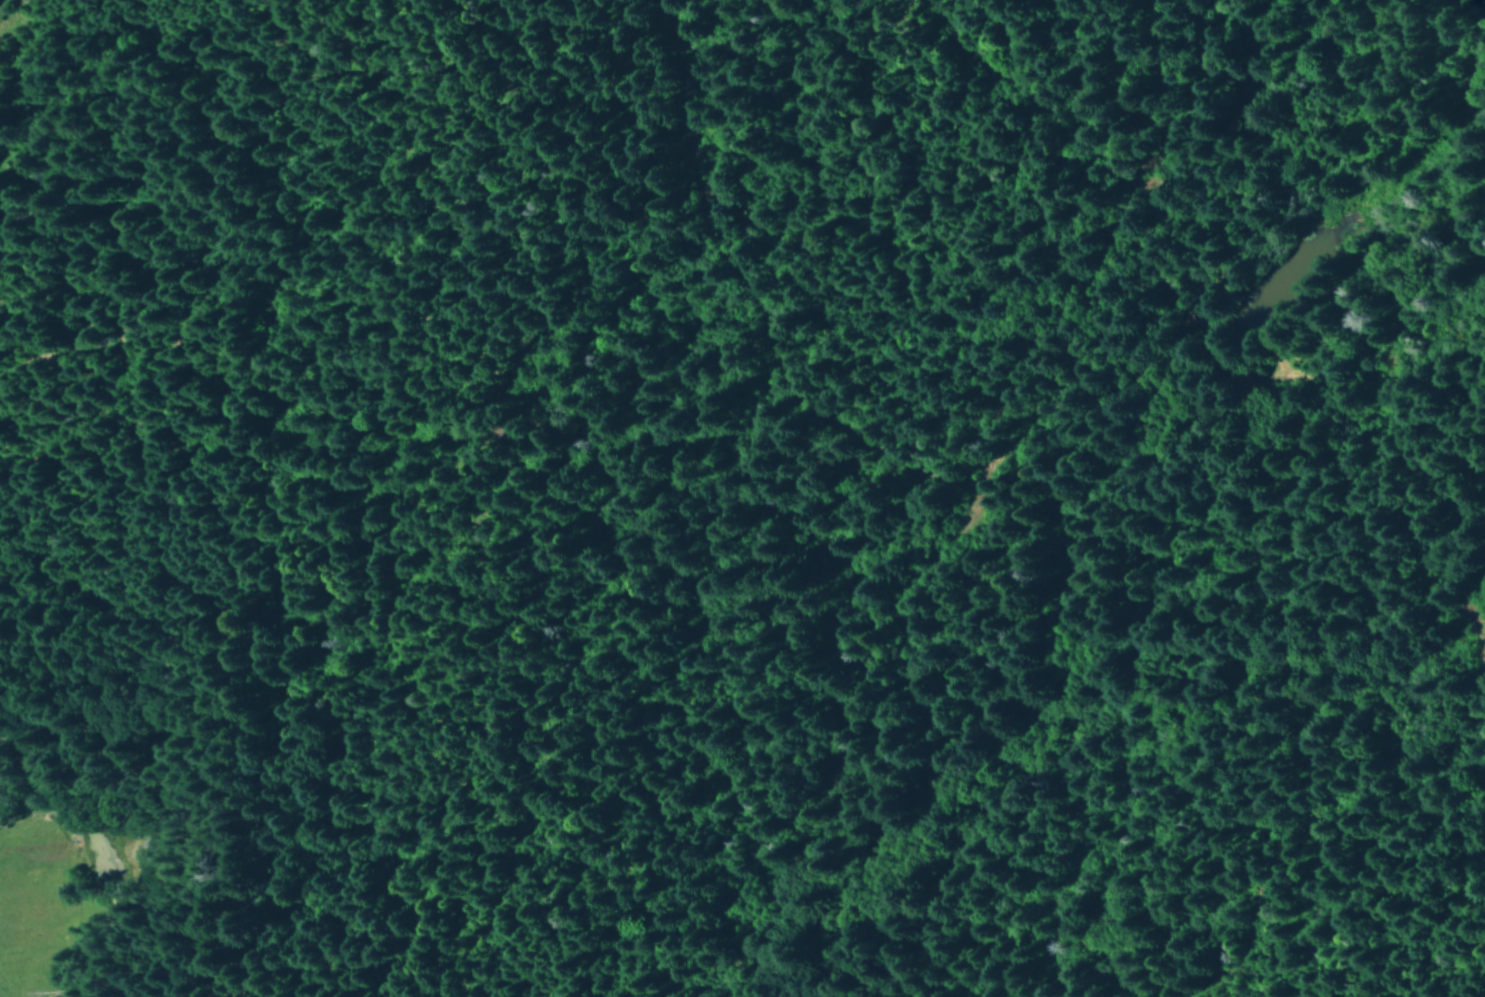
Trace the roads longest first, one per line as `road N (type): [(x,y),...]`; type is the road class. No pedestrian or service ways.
road 1 (residential): [(668,996),(736,879),(802,681),(844,587),(910,478),(974,394),(1114,333),(1155,283)]

